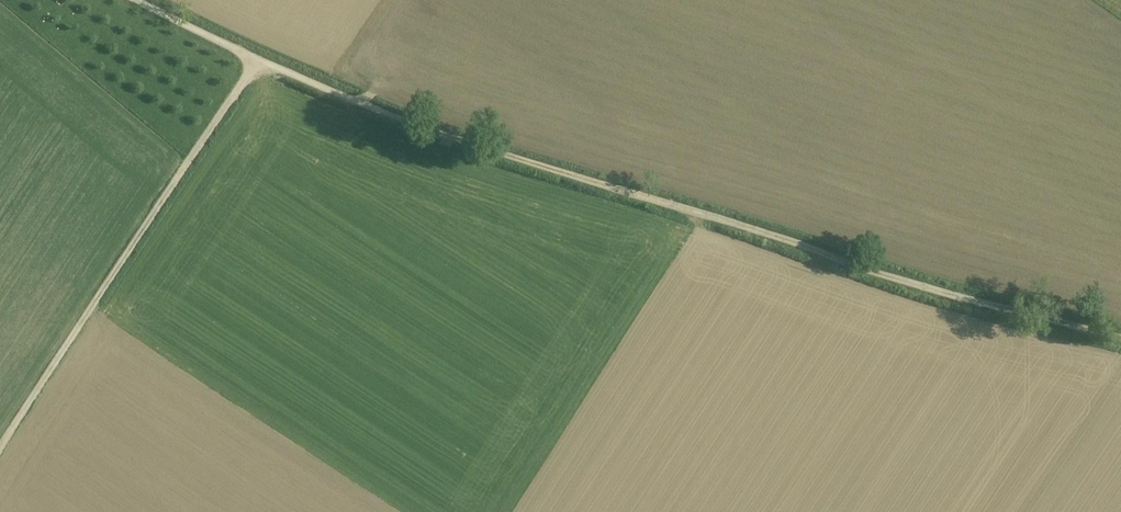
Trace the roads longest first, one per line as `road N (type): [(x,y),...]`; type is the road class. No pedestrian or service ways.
road 1 (unclassified): [(1120,338),(858,268),(469,144),(138,0)]

